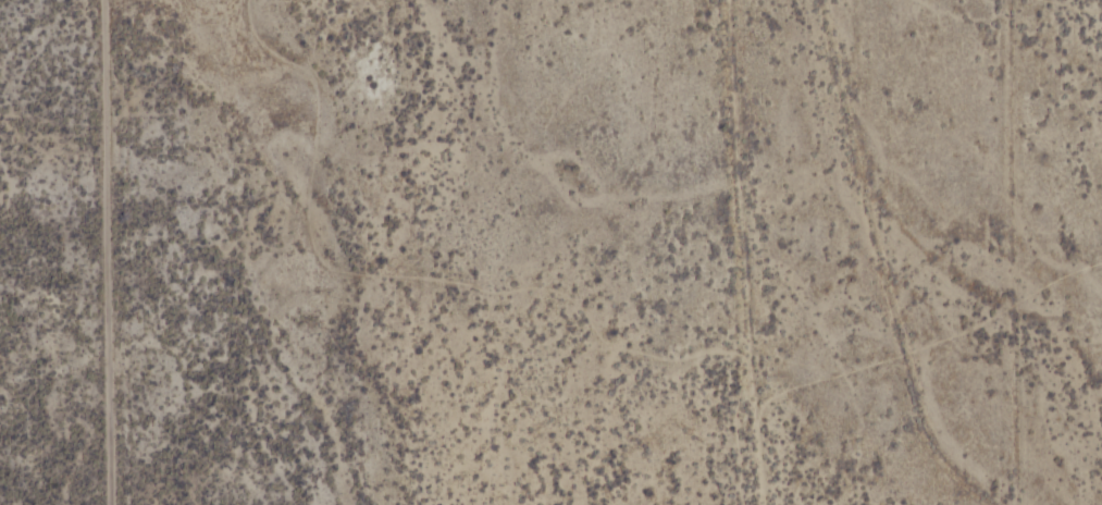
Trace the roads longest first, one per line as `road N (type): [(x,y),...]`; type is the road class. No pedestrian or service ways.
road 1 (track): [(113,0),(121,504)]

